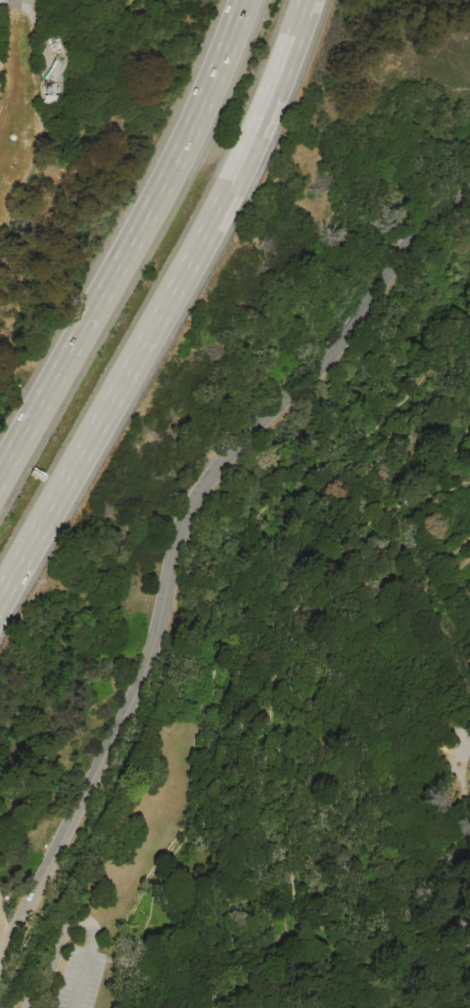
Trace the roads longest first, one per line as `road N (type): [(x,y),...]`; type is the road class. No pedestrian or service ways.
road 1 (tertiary): [(469,197),(419,237),(331,360),(204,490),(178,552),(153,661),(0,966)]
road 2 (motorway): [(0,595),(217,210),(305,0)]
road 3 (motorway): [(243,0),(176,159),(0,473)]

